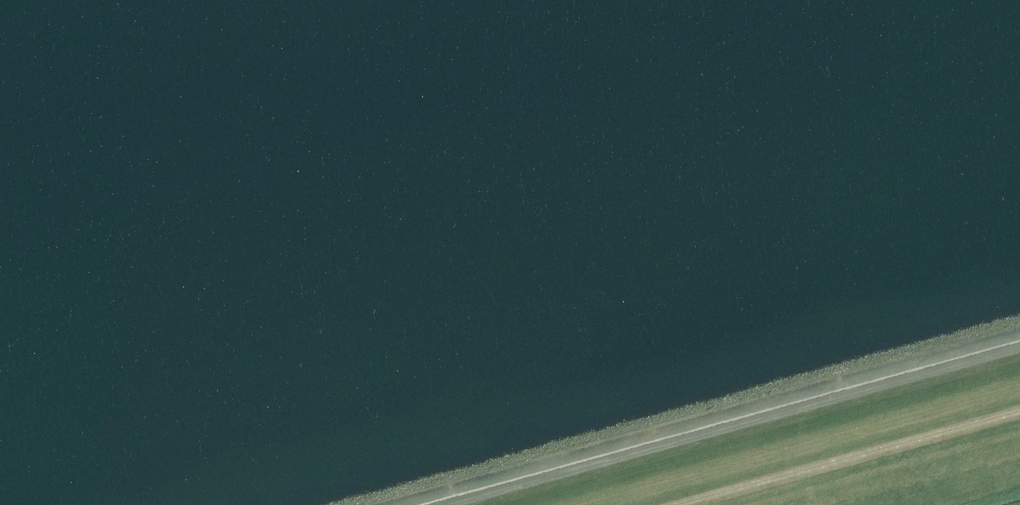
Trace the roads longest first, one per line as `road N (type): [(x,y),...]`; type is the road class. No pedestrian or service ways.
road 1 (track): [(670,504),(1019,410)]

